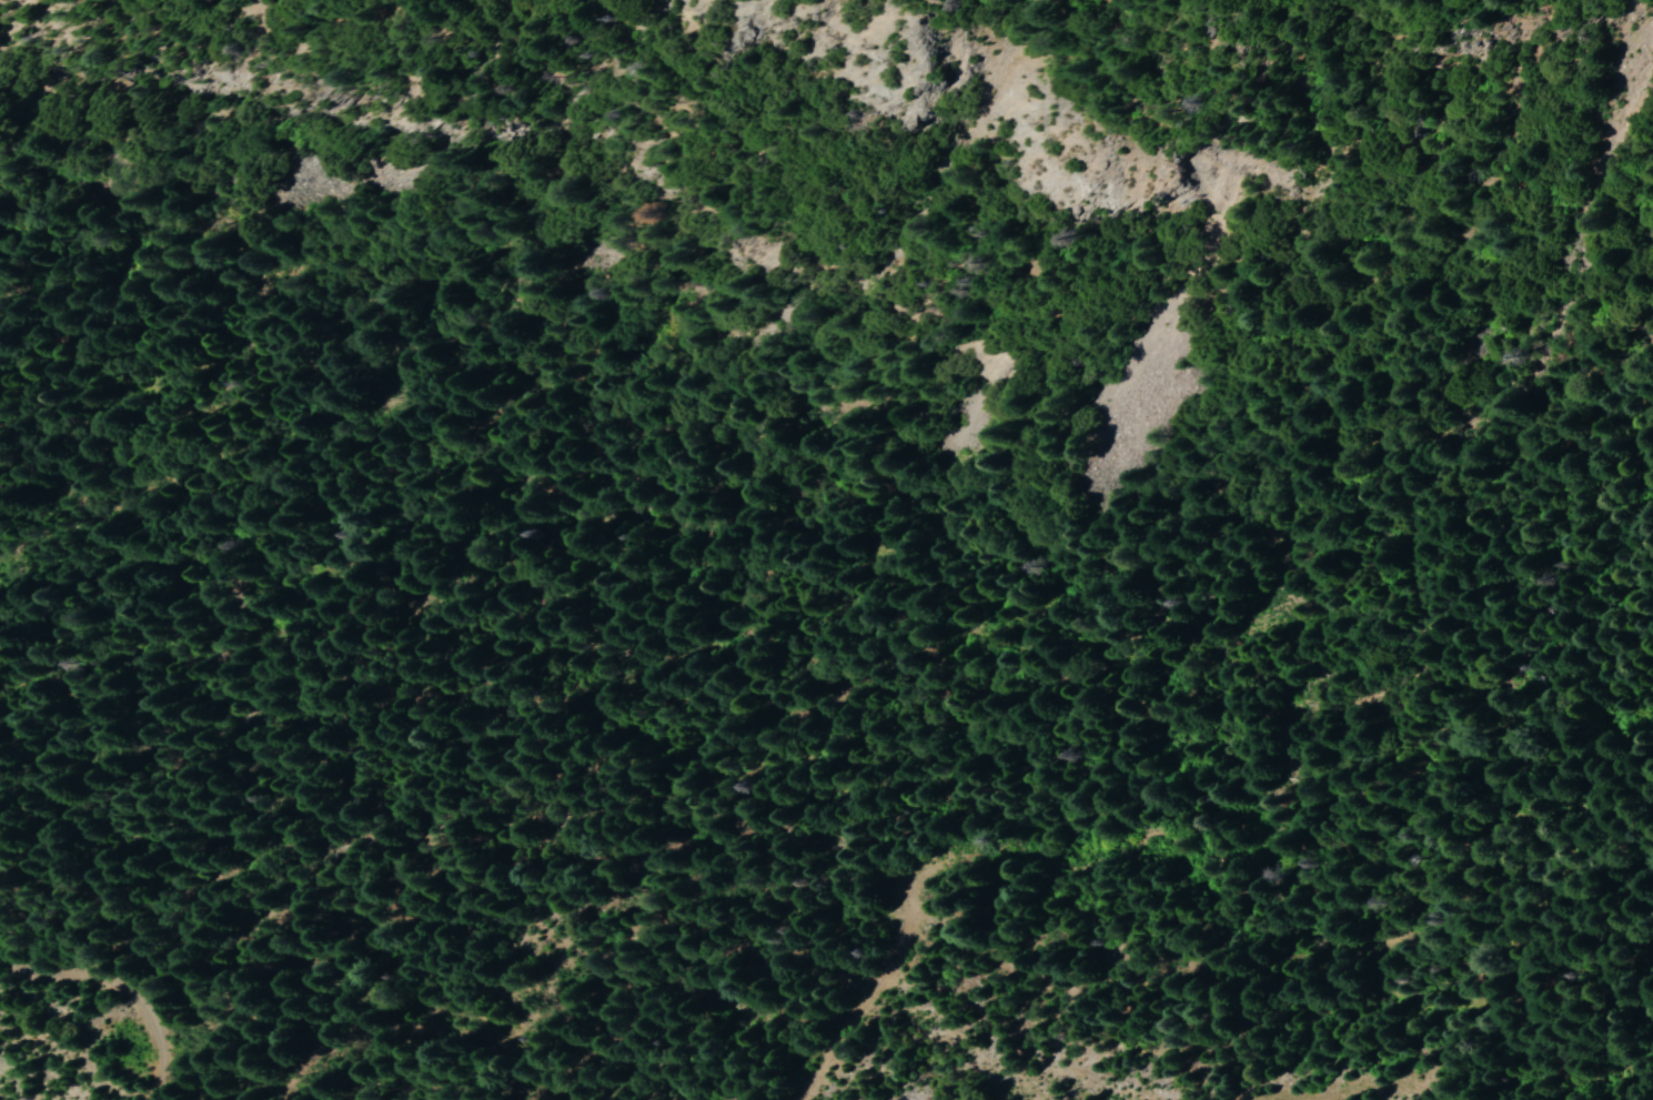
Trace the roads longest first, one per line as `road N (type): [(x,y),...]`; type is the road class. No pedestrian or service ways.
road 1 (track): [(137,1099),(162,1066),(162,1040),(144,1015),(114,990),(20,972),(0,946)]

